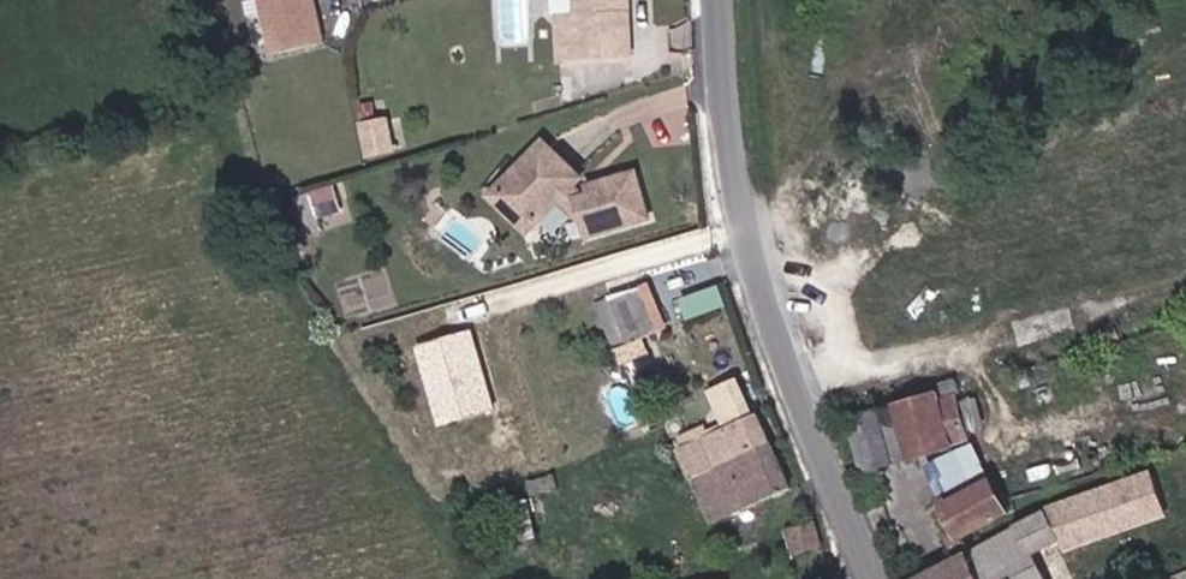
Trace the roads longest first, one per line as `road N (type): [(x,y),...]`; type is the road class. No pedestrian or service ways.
road 1 (unclassified): [(731,0),(752,230),(810,430),(874,578)]

